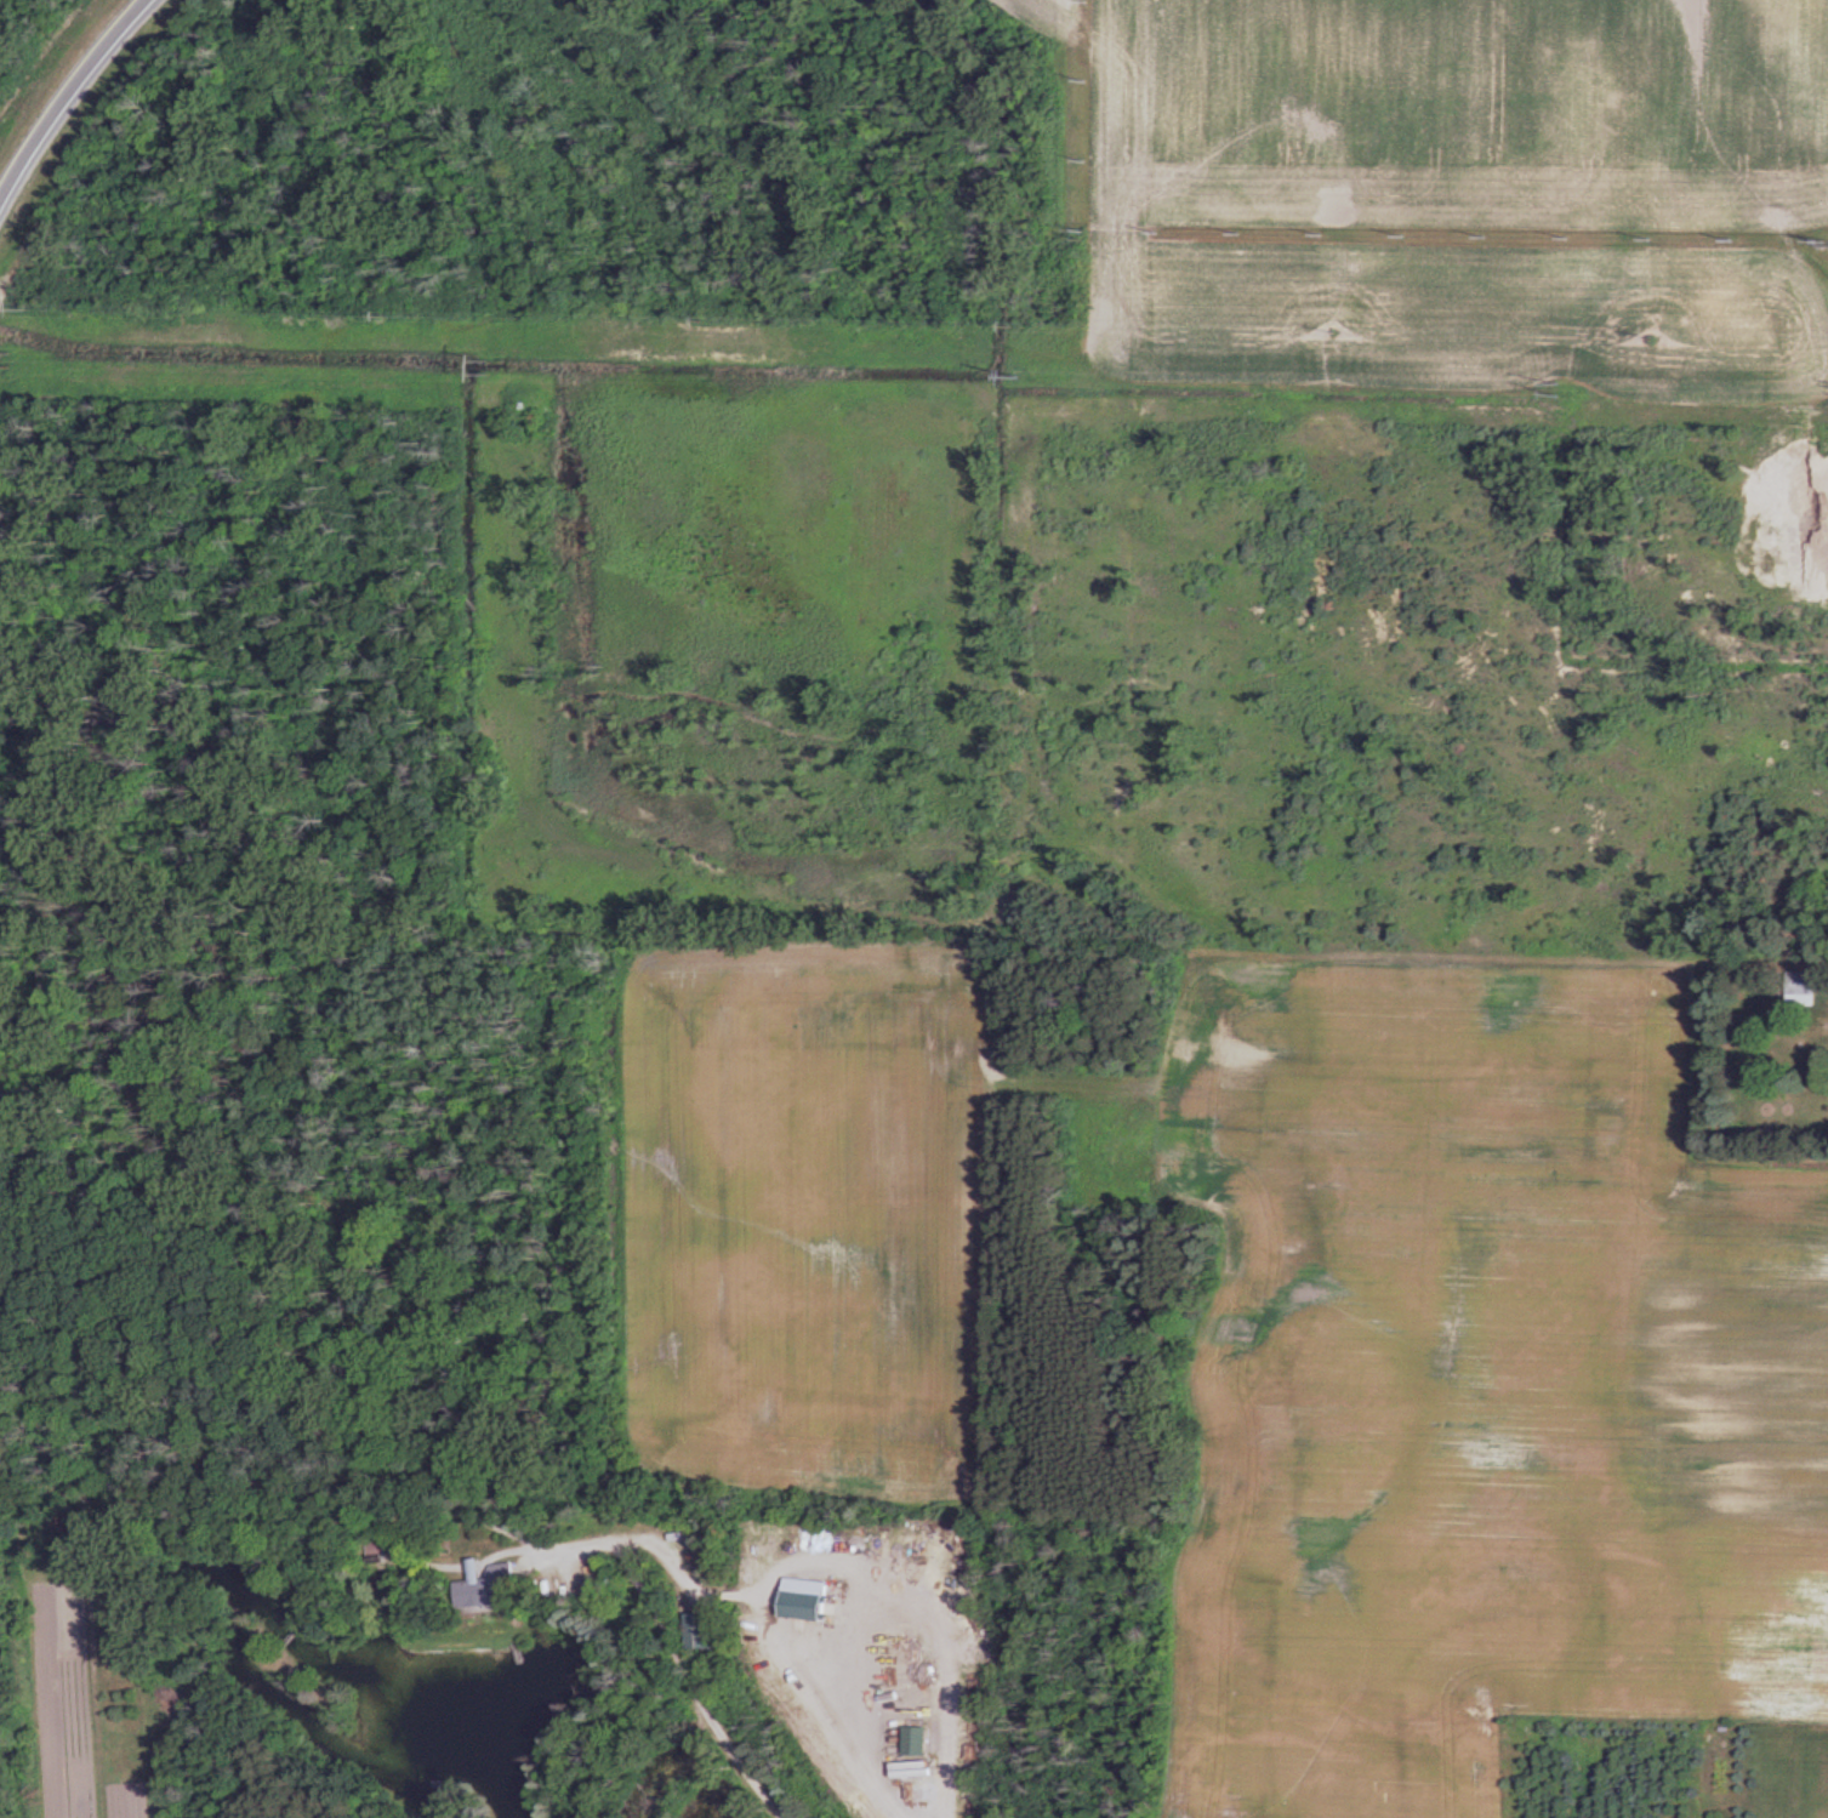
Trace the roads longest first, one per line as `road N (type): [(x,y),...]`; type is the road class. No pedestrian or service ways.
road 1 (track): [(87,1552),(91,1529),(108,1510),(131,1501),(195,1518),(279,1510),(331,1517),(399,1499),(434,1501),(541,1546)]
road 2 (motorway): [(0,200),(89,65),(145,0)]

